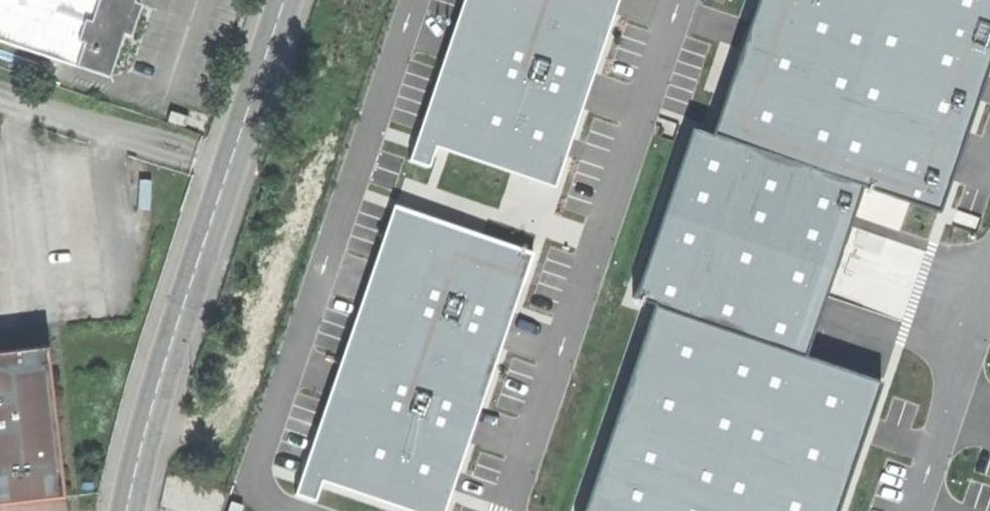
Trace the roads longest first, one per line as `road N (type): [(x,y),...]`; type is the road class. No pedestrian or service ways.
road 1 (secondary): [(127,510),(157,389),(285,0)]

